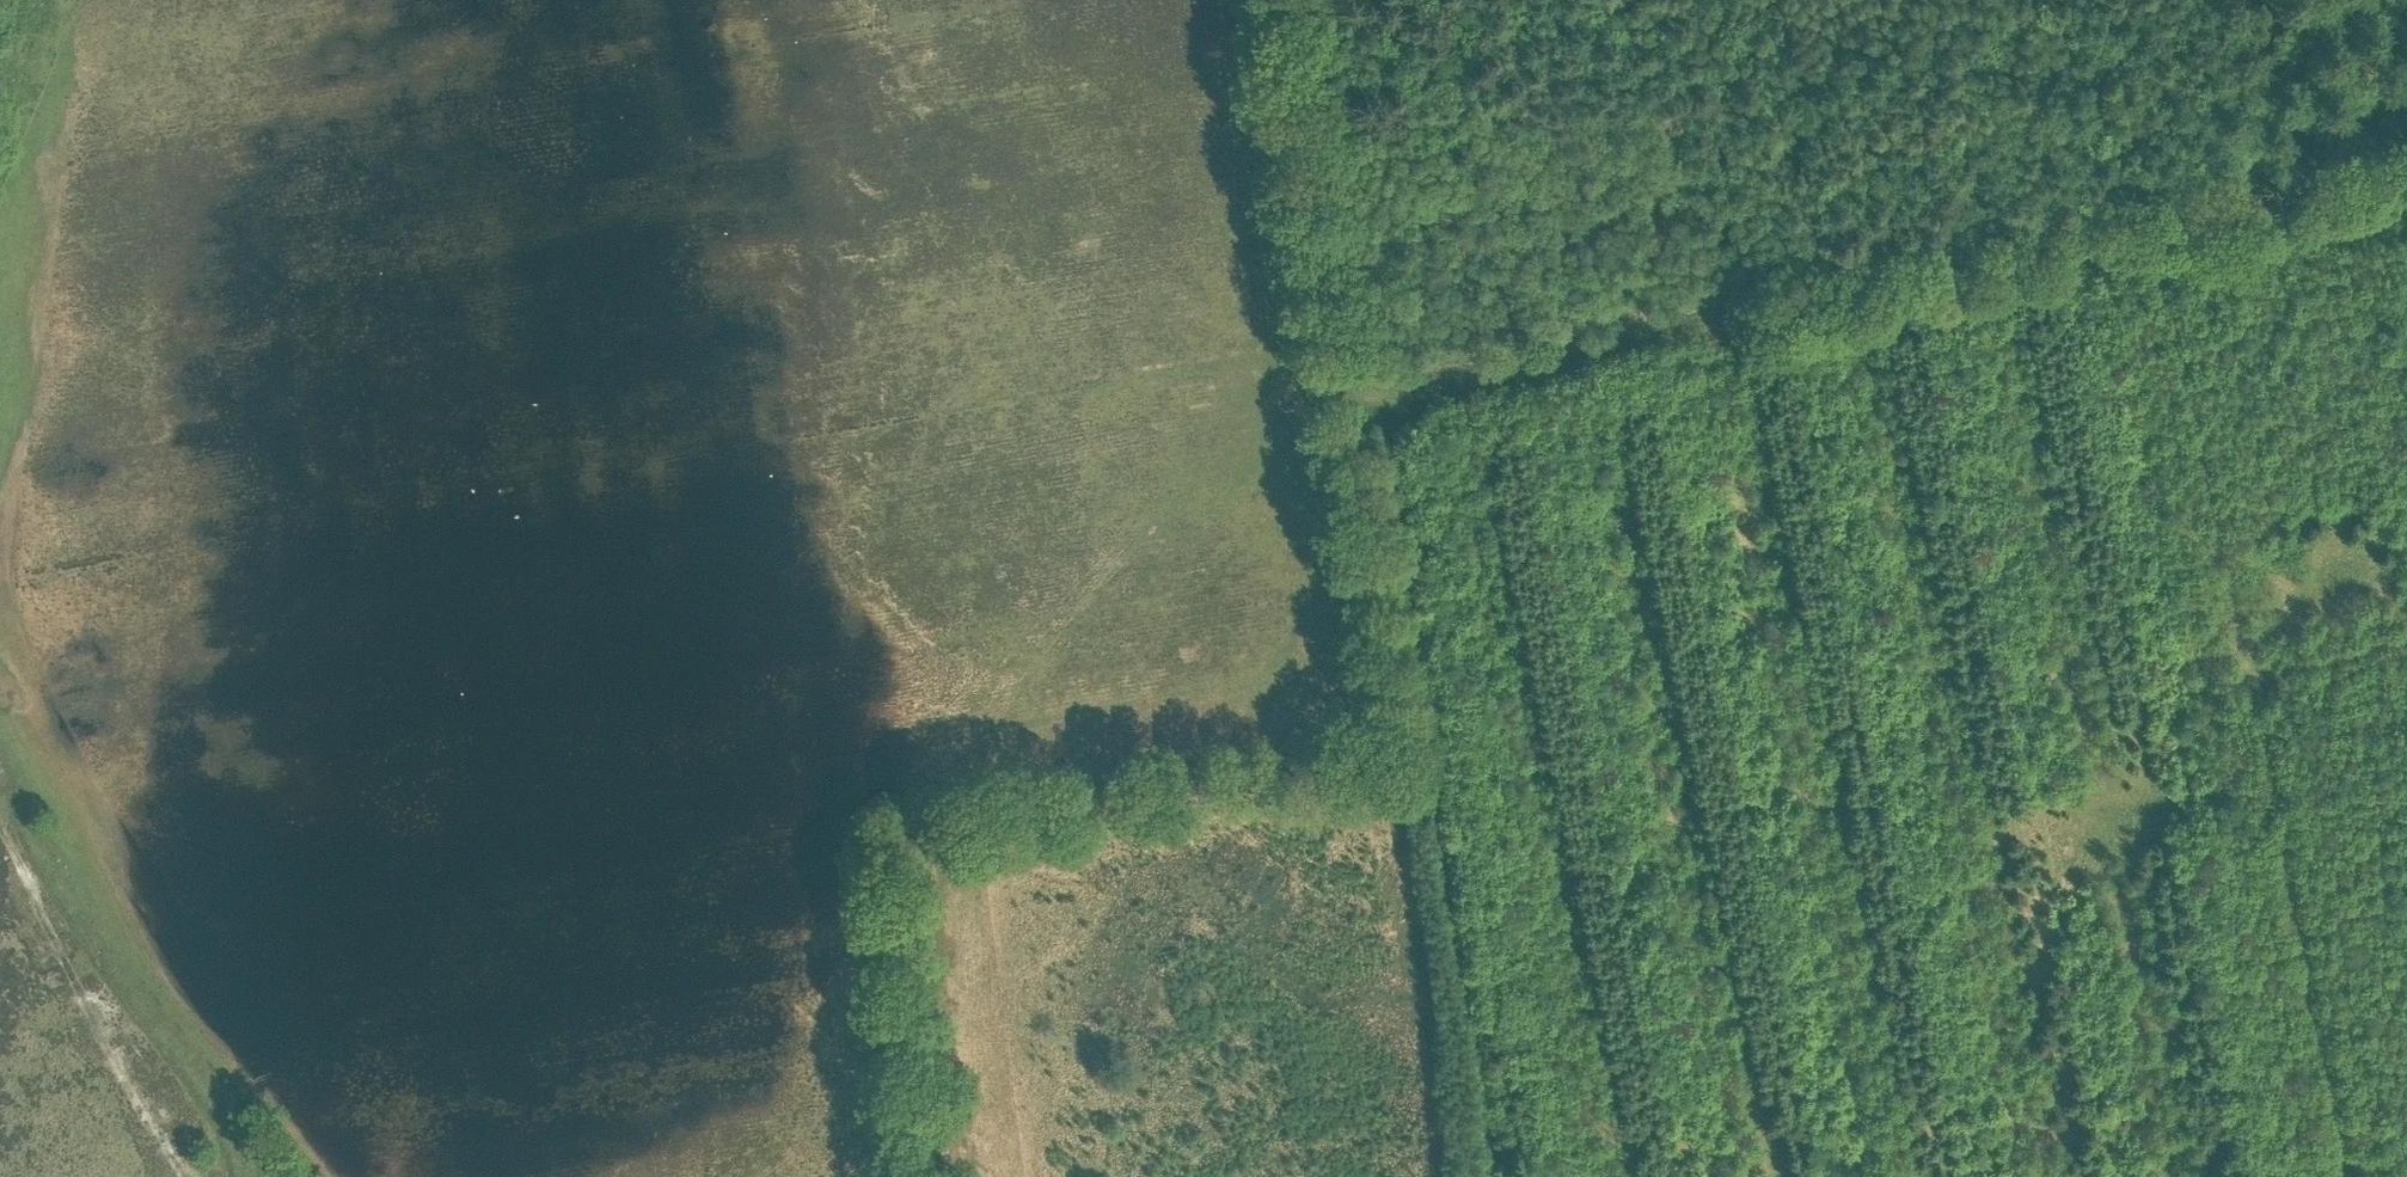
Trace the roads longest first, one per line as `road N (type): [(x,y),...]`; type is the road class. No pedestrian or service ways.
road 1 (track): [(2406,172),(1346,404)]

